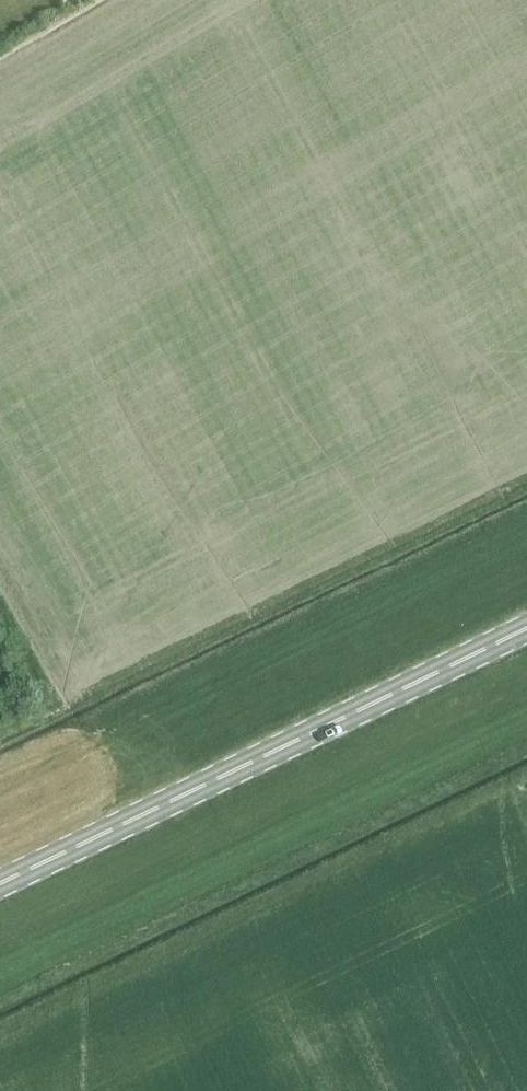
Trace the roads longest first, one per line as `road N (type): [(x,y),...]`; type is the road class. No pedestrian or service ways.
road 1 (secondary): [(0,885),(526,628)]

